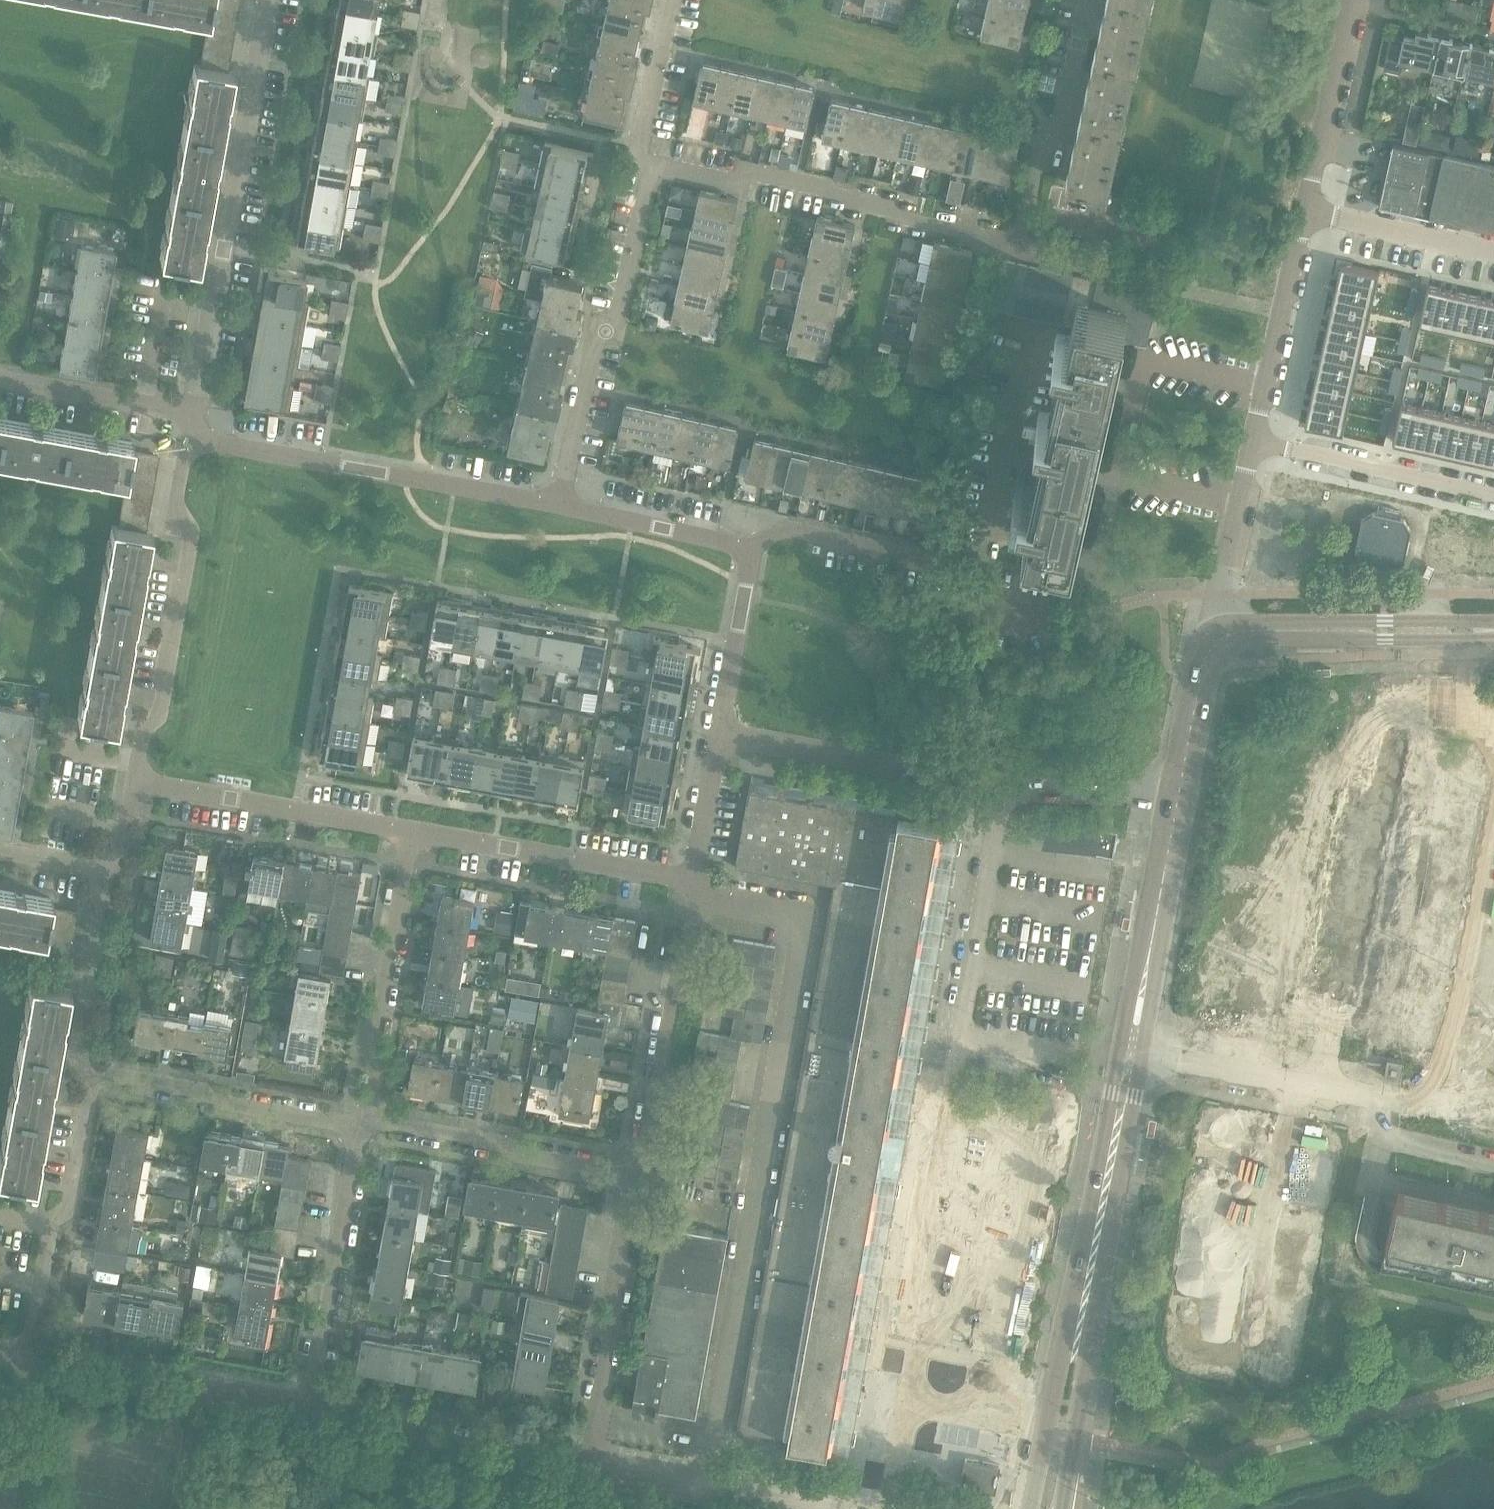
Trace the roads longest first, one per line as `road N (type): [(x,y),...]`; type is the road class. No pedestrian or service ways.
road 1 (residential): [(705,1485),(801,930),(692,885)]
road 2 (tertiary): [(1073,1435),(1188,796)]
road 3 (tertiary): [(1164,795),(1050,1430)]
road 4 (residential): [(1164,795),(1002,789),(720,736)]
road 5 (residential): [(191,425),(268,0)]
road 6 (residential): [(1019,247),(754,173),(735,186),(655,167)]
road 7 (residential): [(554,505),(211,442),(191,425)]
road 8 (residential): [(134,783),(142,735),(160,713),(190,540),(176,503),(191,425)]
road 9 (residential): [(554,505),(597,346),(614,324),(655,167)]
road 10 (residential): [(1054,612),(986,597),(972,576),(952,566),(786,529),(750,550)]
road 11 (residential): [(364,1126),(412,833)]
road 12 (residential): [(635,1176),(692,885)]
road 13 (residential): [(28,1360),(50,1226),(70,1203),(94,1075)]
road 14 (residential): [(587,1468),(635,1176)]
road 15 (residential): [(308,1406),(347,1414),(369,1429),(587,1468)]
road 16 (residential): [(28,1360),(48,1372),(180,1397),(216,1390),(308,1406)]
road 17 (residential): [(308,1406),(364,1126)]
road 18 (residential): [(692,885),(412,833)]
road 19 (residential): [(412,833),(134,783)]
road 20 (residential): [(364,1126),(503,1145),(635,1176)]
road 21 (residential): [(94,1075),(364,1126)]
road 22 (residential): [(1019,247),(1044,151),(1058,137),(1090,0)]
road 23 (tertiary): [(1234,635),(1493,631)]
road 24 (residential): [(877,1508),(895,1489),(909,1403),(1050,1430)]
road 25 (residential): [(1493,496),(1254,443)]
road 26 (residential): [(1254,443),(1306,212)]
road 27 (residential): [(1306,212),(1353,0)]
road 28 (residential): [(94,1075),(80,1039),(108,872)]
road 29 (residential): [(750,550),(554,505)]
road 30 (residential): [(191,425),(174,410),(0,379)]
road 31 (residential): [(1234,635),(1228,595),(1254,443)]
road 32 (residential): [(1306,212),(1493,255)]
road 33 (tertiary): [(1234,635),(1199,649),(1187,671),(1164,795)]
road 34 (residential): [(720,736),(750,550)]
road 35 (residential): [(655,167),(644,129),(673,0)]
road 36 (tertiary): [(1188,796),(1209,671),(1234,635)]
road 37 (residential): [(692,885),(720,736)]
road 38 (residential): [(705,1485),(835,1508)]

